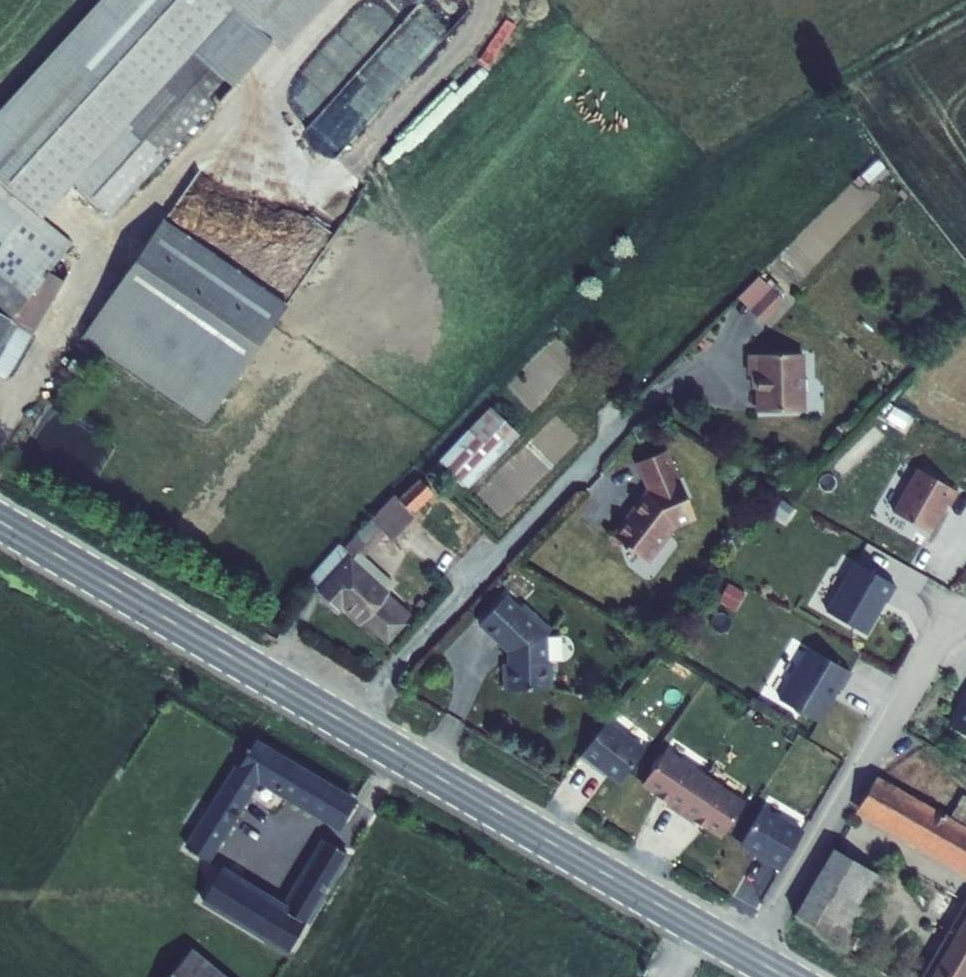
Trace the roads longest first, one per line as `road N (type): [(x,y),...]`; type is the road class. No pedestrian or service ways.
road 1 (secondary): [(0,522),(787,976)]

